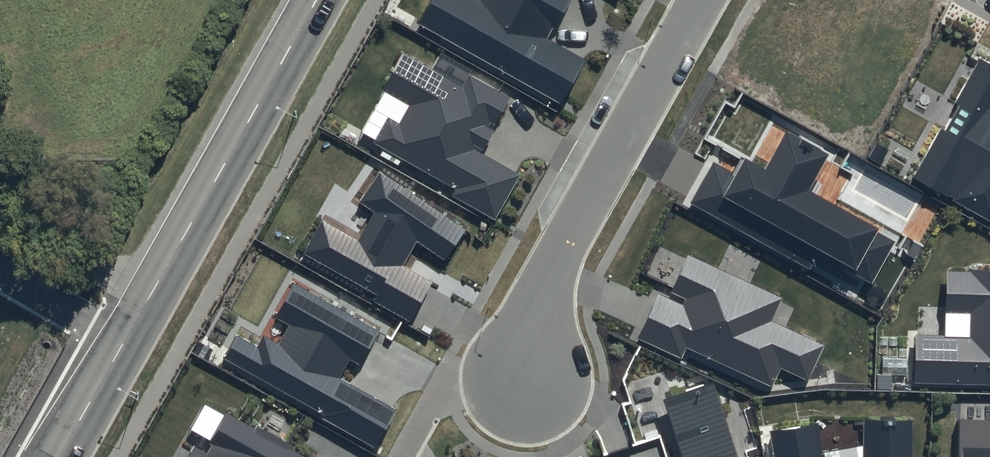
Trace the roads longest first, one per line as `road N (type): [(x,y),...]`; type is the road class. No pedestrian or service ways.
road 1 (residential): [(700,0),(539,294),(528,378)]
road 2 (tertiary): [(318,0),(125,343)]
road 3 (residential): [(125,343),(0,271)]
road 4 (tertiary): [(125,343),(60,456)]

